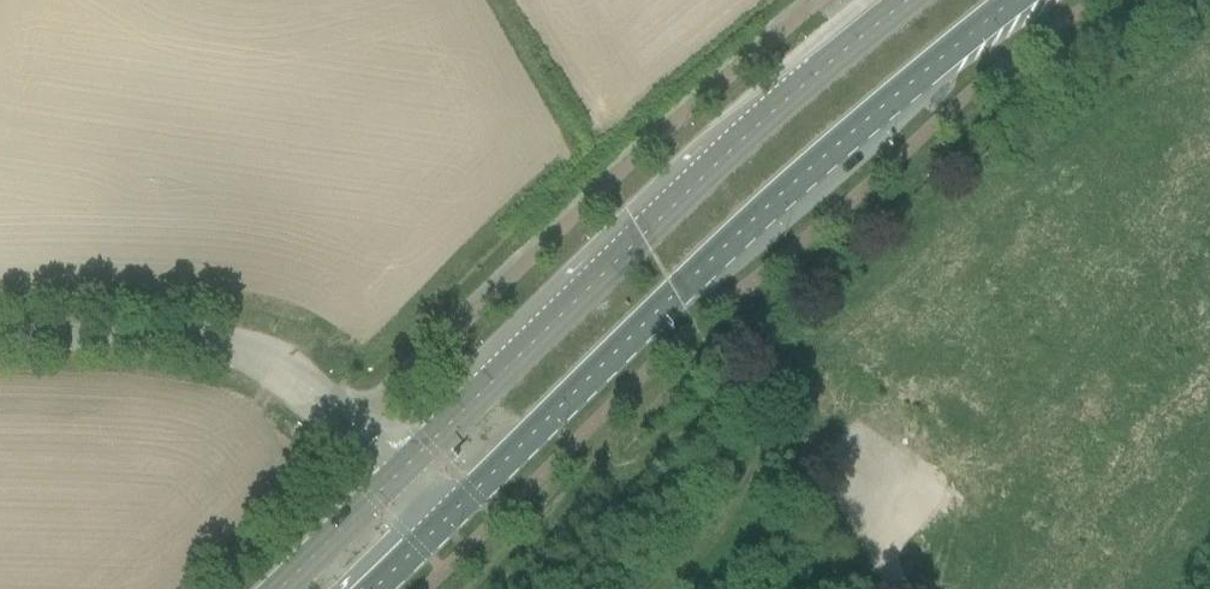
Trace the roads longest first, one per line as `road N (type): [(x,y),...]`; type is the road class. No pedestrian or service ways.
road 1 (secondary): [(440,526),(784,193),(1022,0)]
road 2 (secondary): [(914,0),(738,146),(404,472)]
road 3 (unclassified): [(298,387),(235,349),(0,339)]
road 4 (secondary): [(387,489),(285,588)]
road 5 (unclassified): [(404,472),(331,400),(298,387)]
road 6 (unclassified): [(298,387),(310,412),(387,489)]

